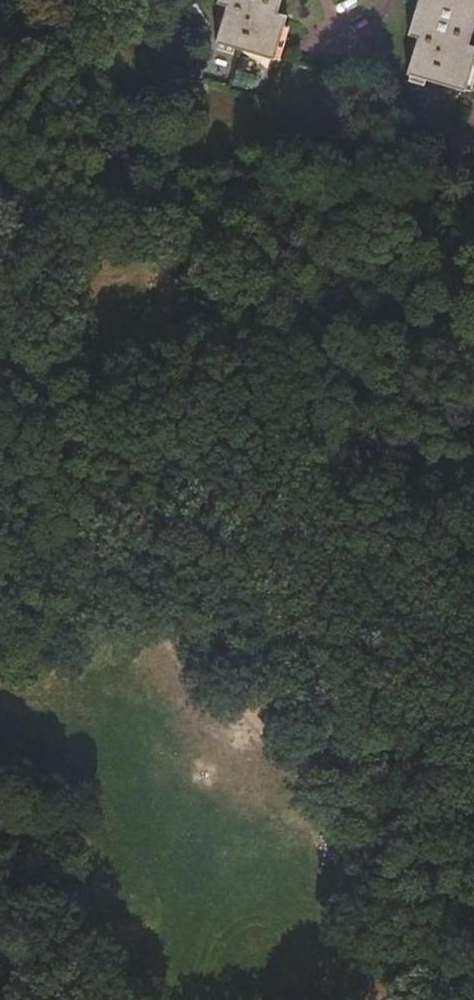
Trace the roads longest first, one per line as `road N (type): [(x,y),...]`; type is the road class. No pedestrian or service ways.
road 1 (track): [(473,247),(207,199),(7,0)]

